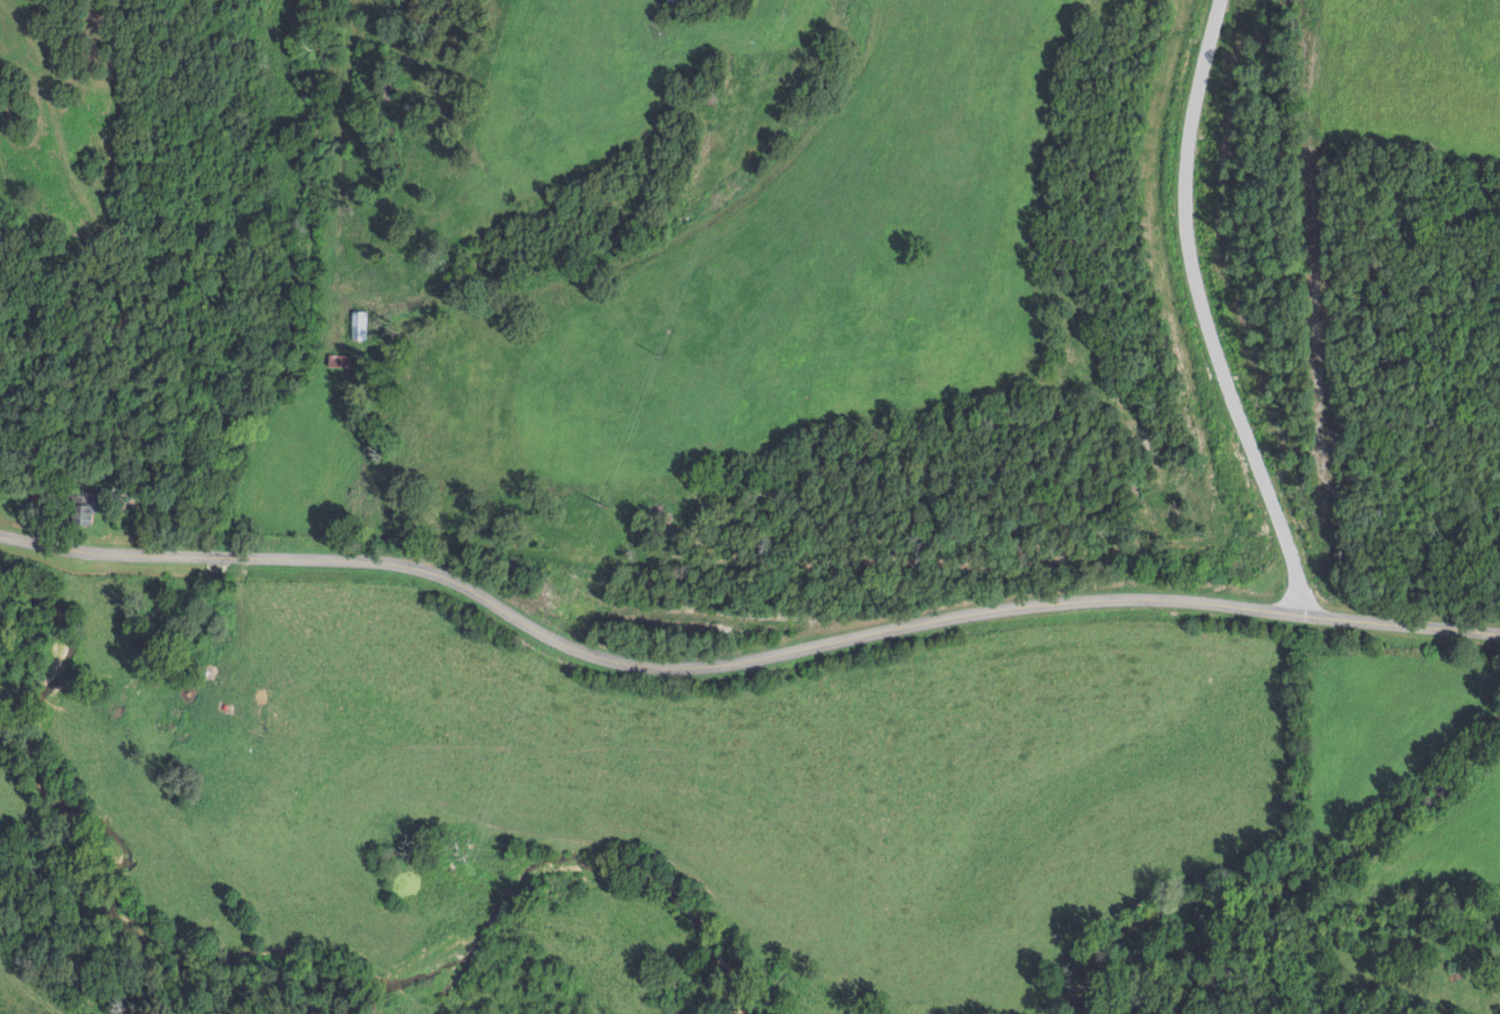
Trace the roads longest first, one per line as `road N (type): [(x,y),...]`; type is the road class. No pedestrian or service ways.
road 1 (tertiary): [(1499,627),(1165,596),(1063,600),(979,609),(701,666),(659,665),(594,654),(426,564),(68,547),(0,530)]
road 2 (residential): [(1277,0),(1192,142),(1183,226),(1185,267),(1291,553),(1296,606)]
road 3 (residential): [(250,553),(351,465),(361,472),(358,555)]

